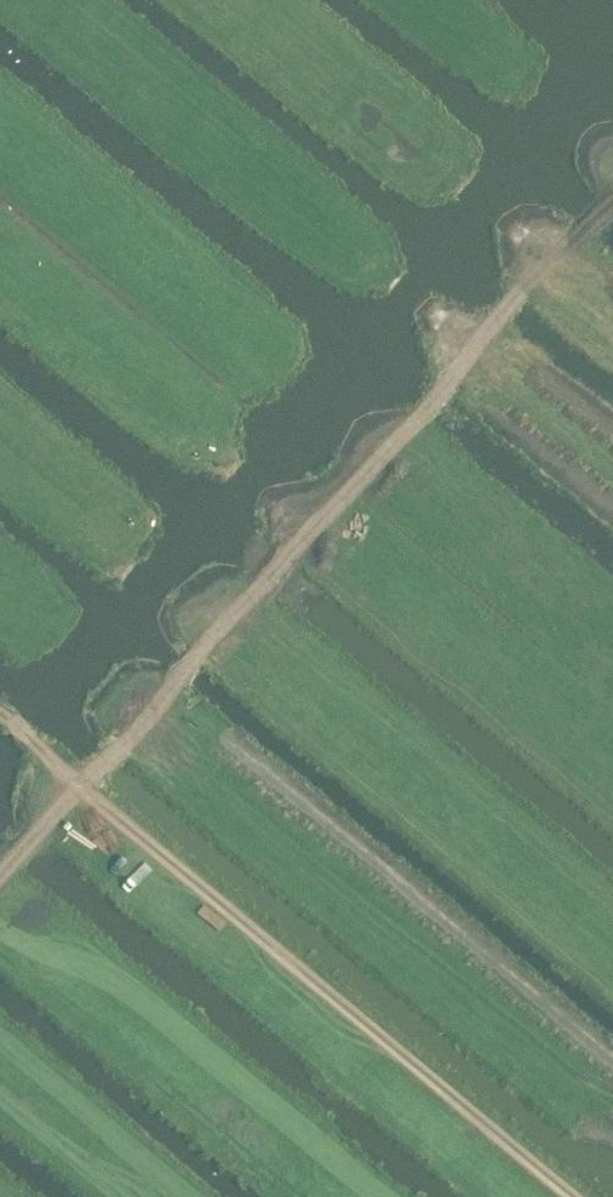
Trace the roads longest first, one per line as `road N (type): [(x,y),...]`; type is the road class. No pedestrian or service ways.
road 1 (track): [(579,1196),(81,780),(122,747),(208,643)]

